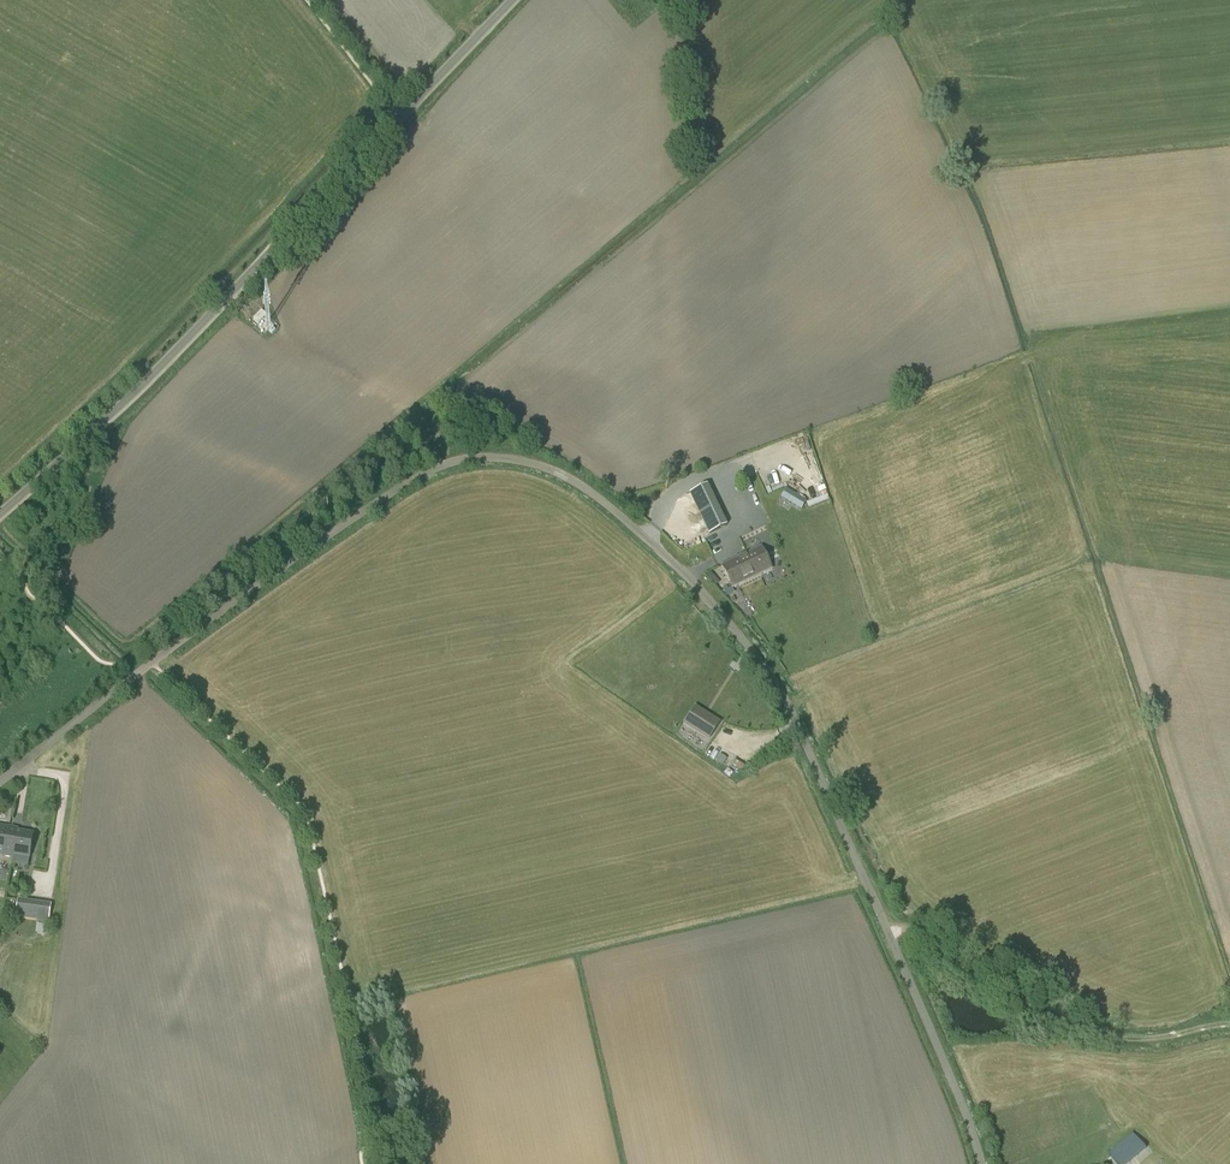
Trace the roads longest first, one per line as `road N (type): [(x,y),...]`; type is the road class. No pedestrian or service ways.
road 1 (unclassified): [(0,785),(250,590),(438,465),(489,457),(562,473),(695,586)]
road 2 (unclassified): [(0,512),(117,410),(510,0)]
road 3 (unclassified): [(982,1163),(802,736),(768,671),(695,586)]

